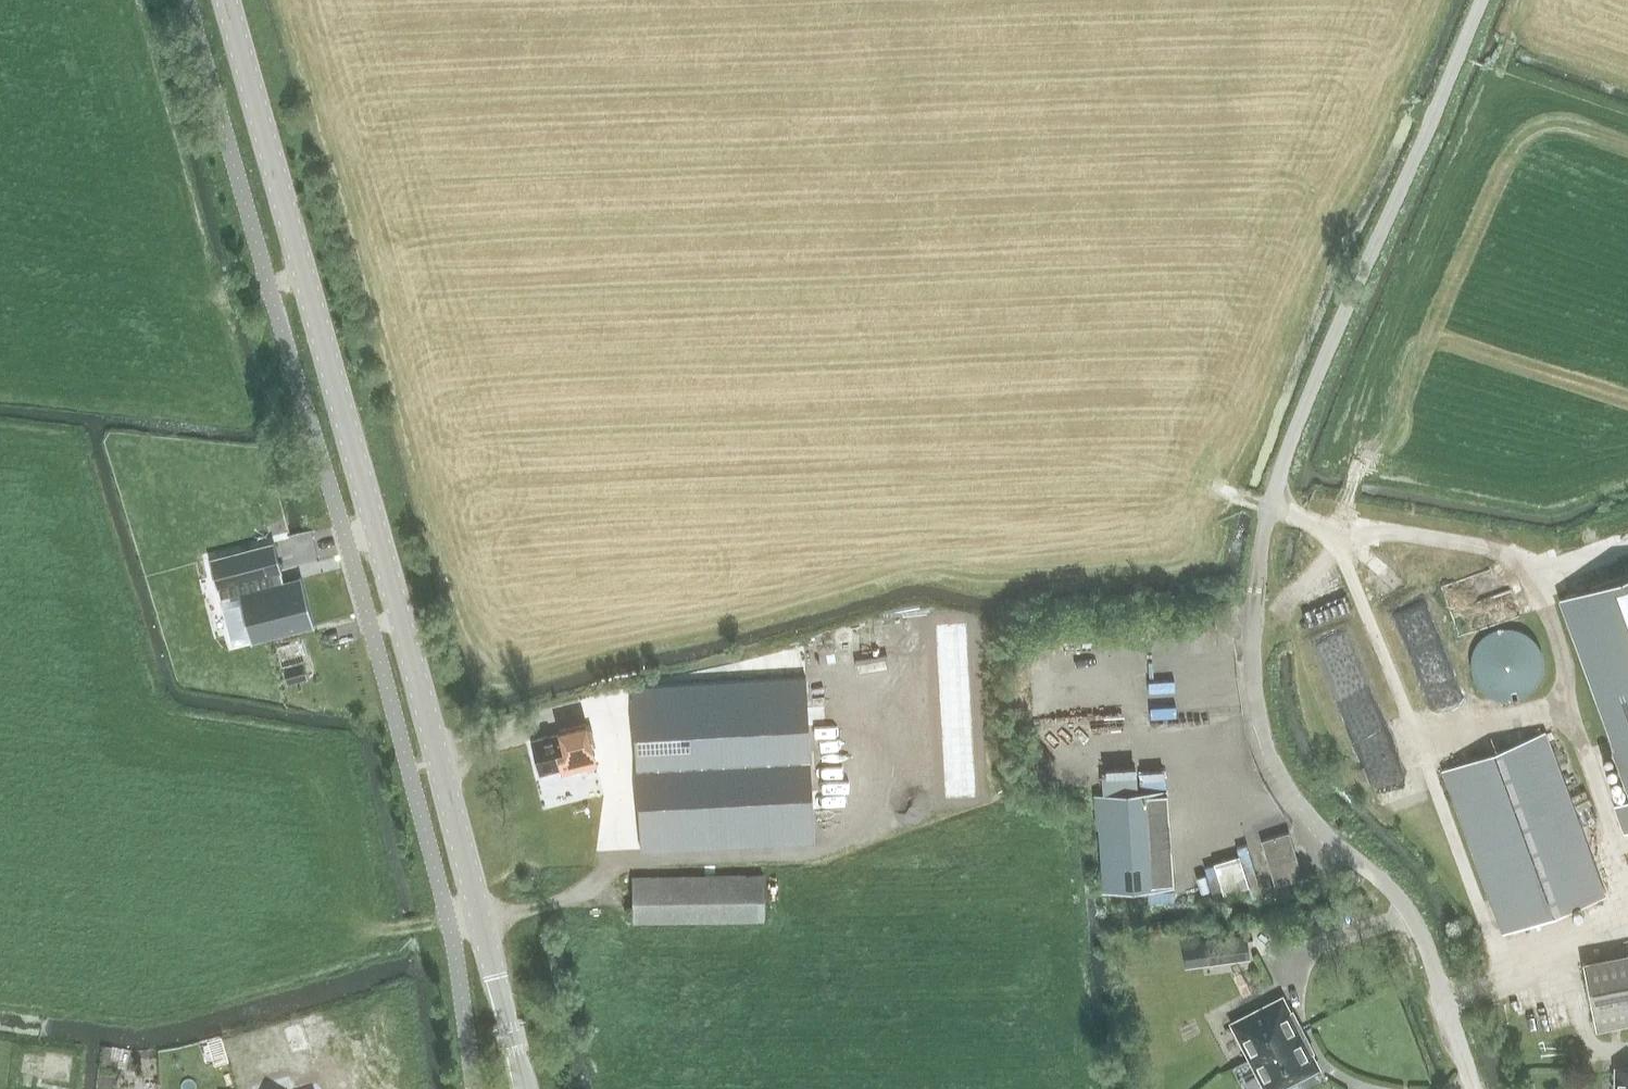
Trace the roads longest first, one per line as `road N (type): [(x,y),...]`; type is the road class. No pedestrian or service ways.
road 1 (unclassified): [(1473,1088),(1413,922),(1390,891),(1317,826),(1282,778),(1259,710),(1252,636),(1263,540),(1291,442),(1482,0)]
road 2 (secondary): [(525,1088),(227,0)]
road 3 (track): [(1499,978),(1423,752),(1331,534),(1220,489)]
road 4 (track): [(1331,534),(1381,530),(1525,561),(1558,643),(1567,704)]
road 5 (track): [(1627,882),(1567,704),(1423,752)]

